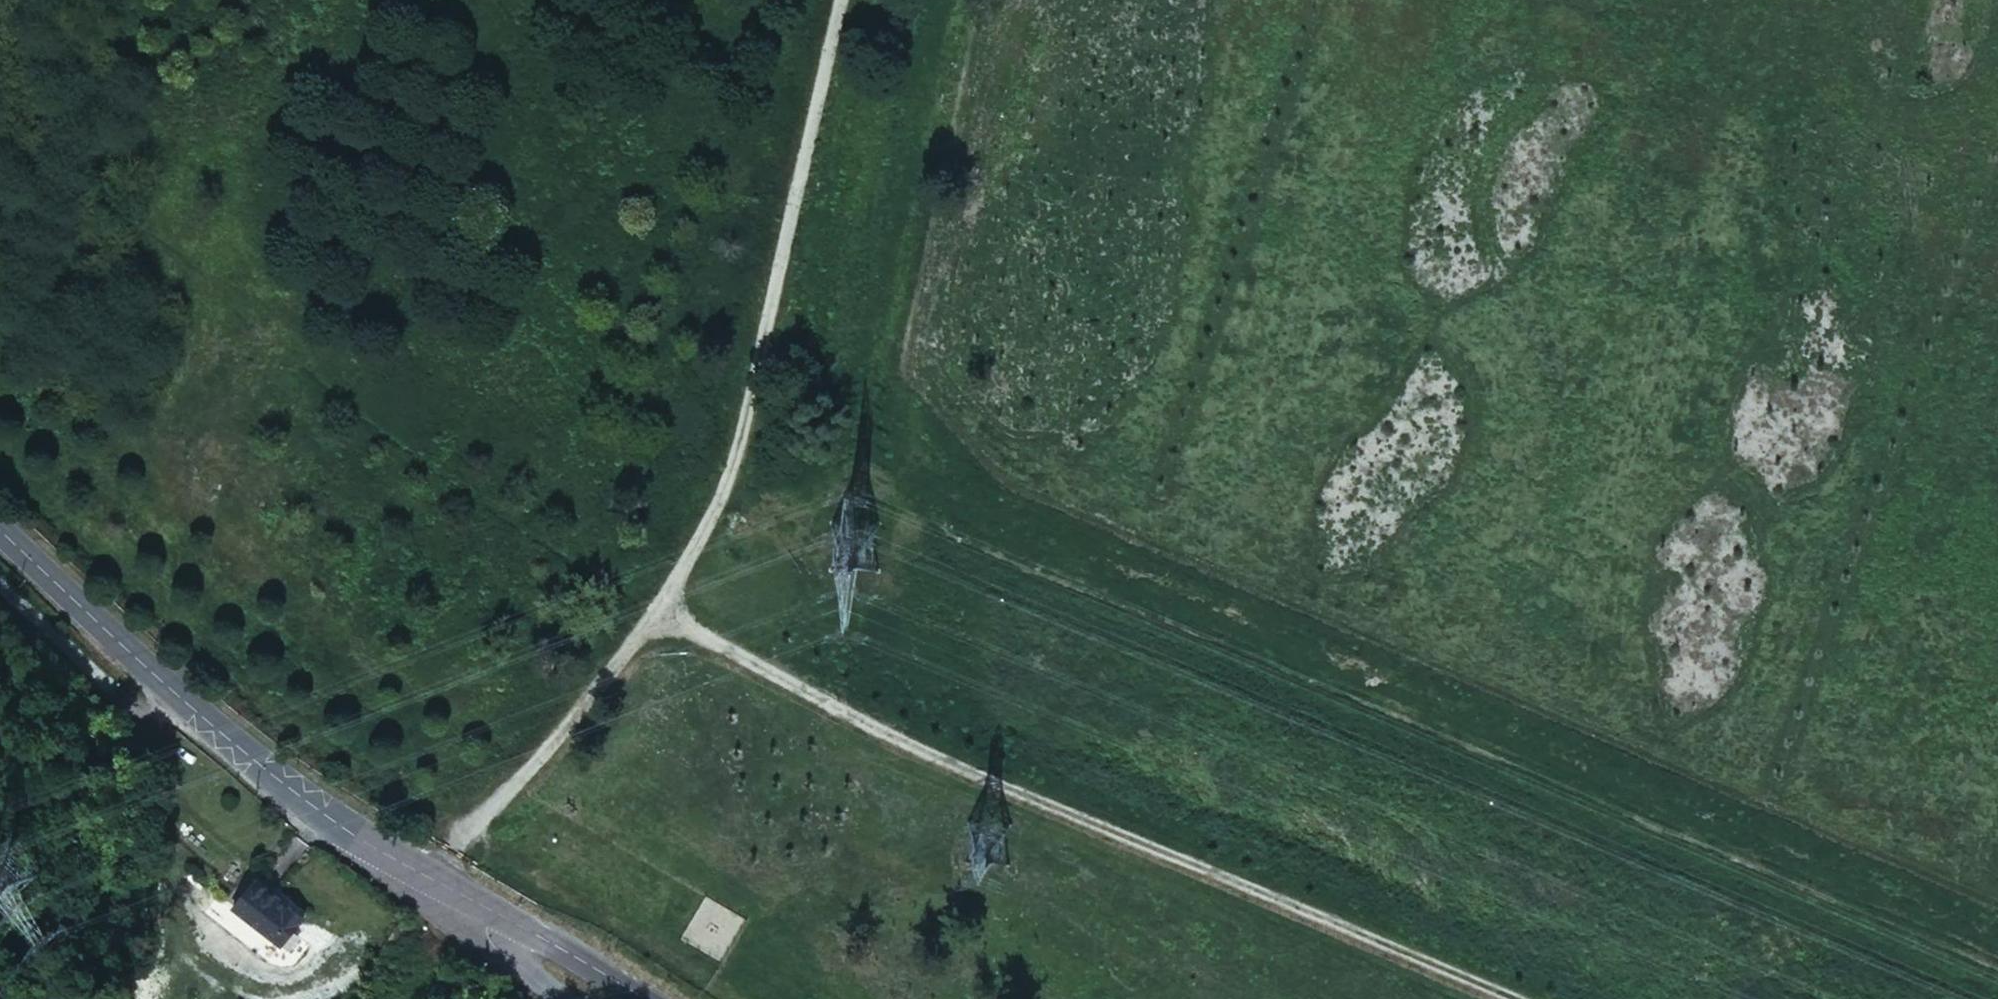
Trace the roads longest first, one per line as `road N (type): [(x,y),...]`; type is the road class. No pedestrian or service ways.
road 1 (track): [(651,612),(709,632),(789,693),(1068,827),(1514,998)]
road 2 (track): [(841,0),(737,450),(699,542),(651,612)]
road 3 (secondary): [(499,913),(356,836),(291,789),(0,530)]
road 4 (track): [(651,612),(435,880)]
road 5 (secondary): [(644,998),(499,913)]
road 6 (tertiary): [(499,913),(487,930),(494,949),(561,998)]

